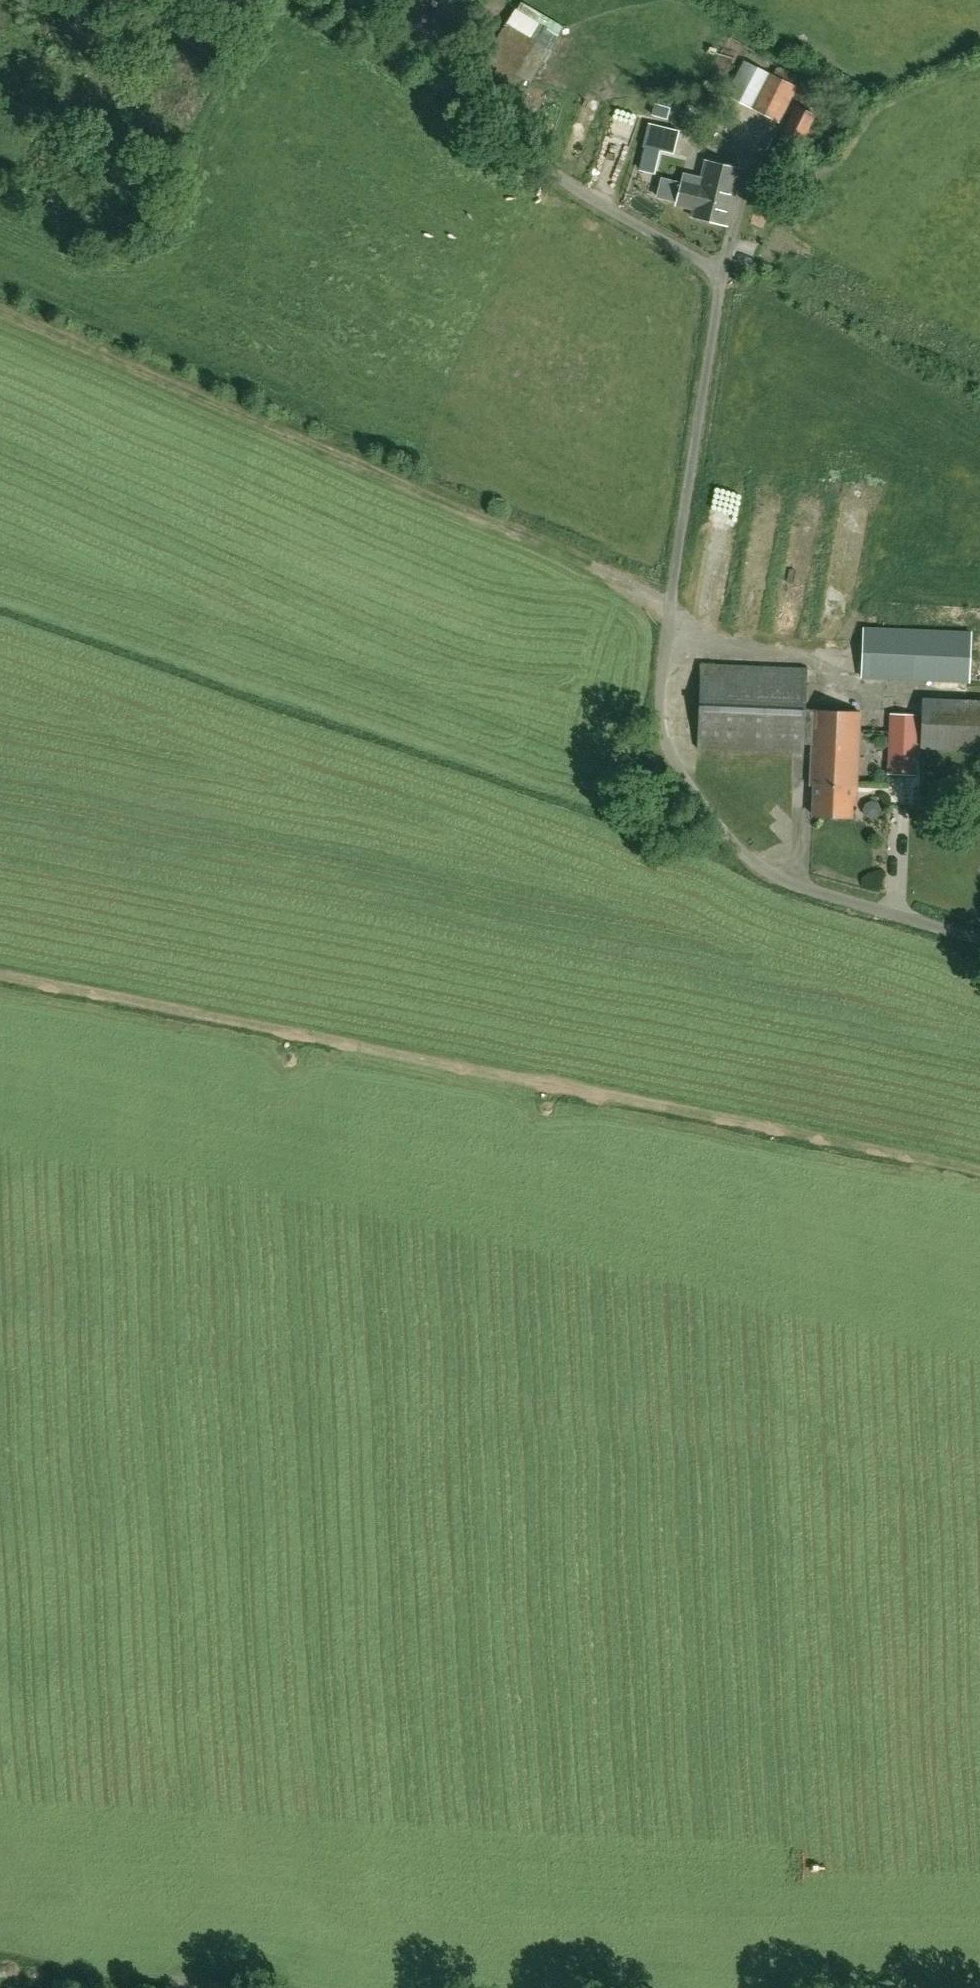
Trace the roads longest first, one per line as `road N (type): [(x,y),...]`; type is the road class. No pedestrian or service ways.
road 1 (unclassified): [(979,940),(775,880),(714,831),(687,786),(660,708),(658,673),(714,279),(551,176)]

